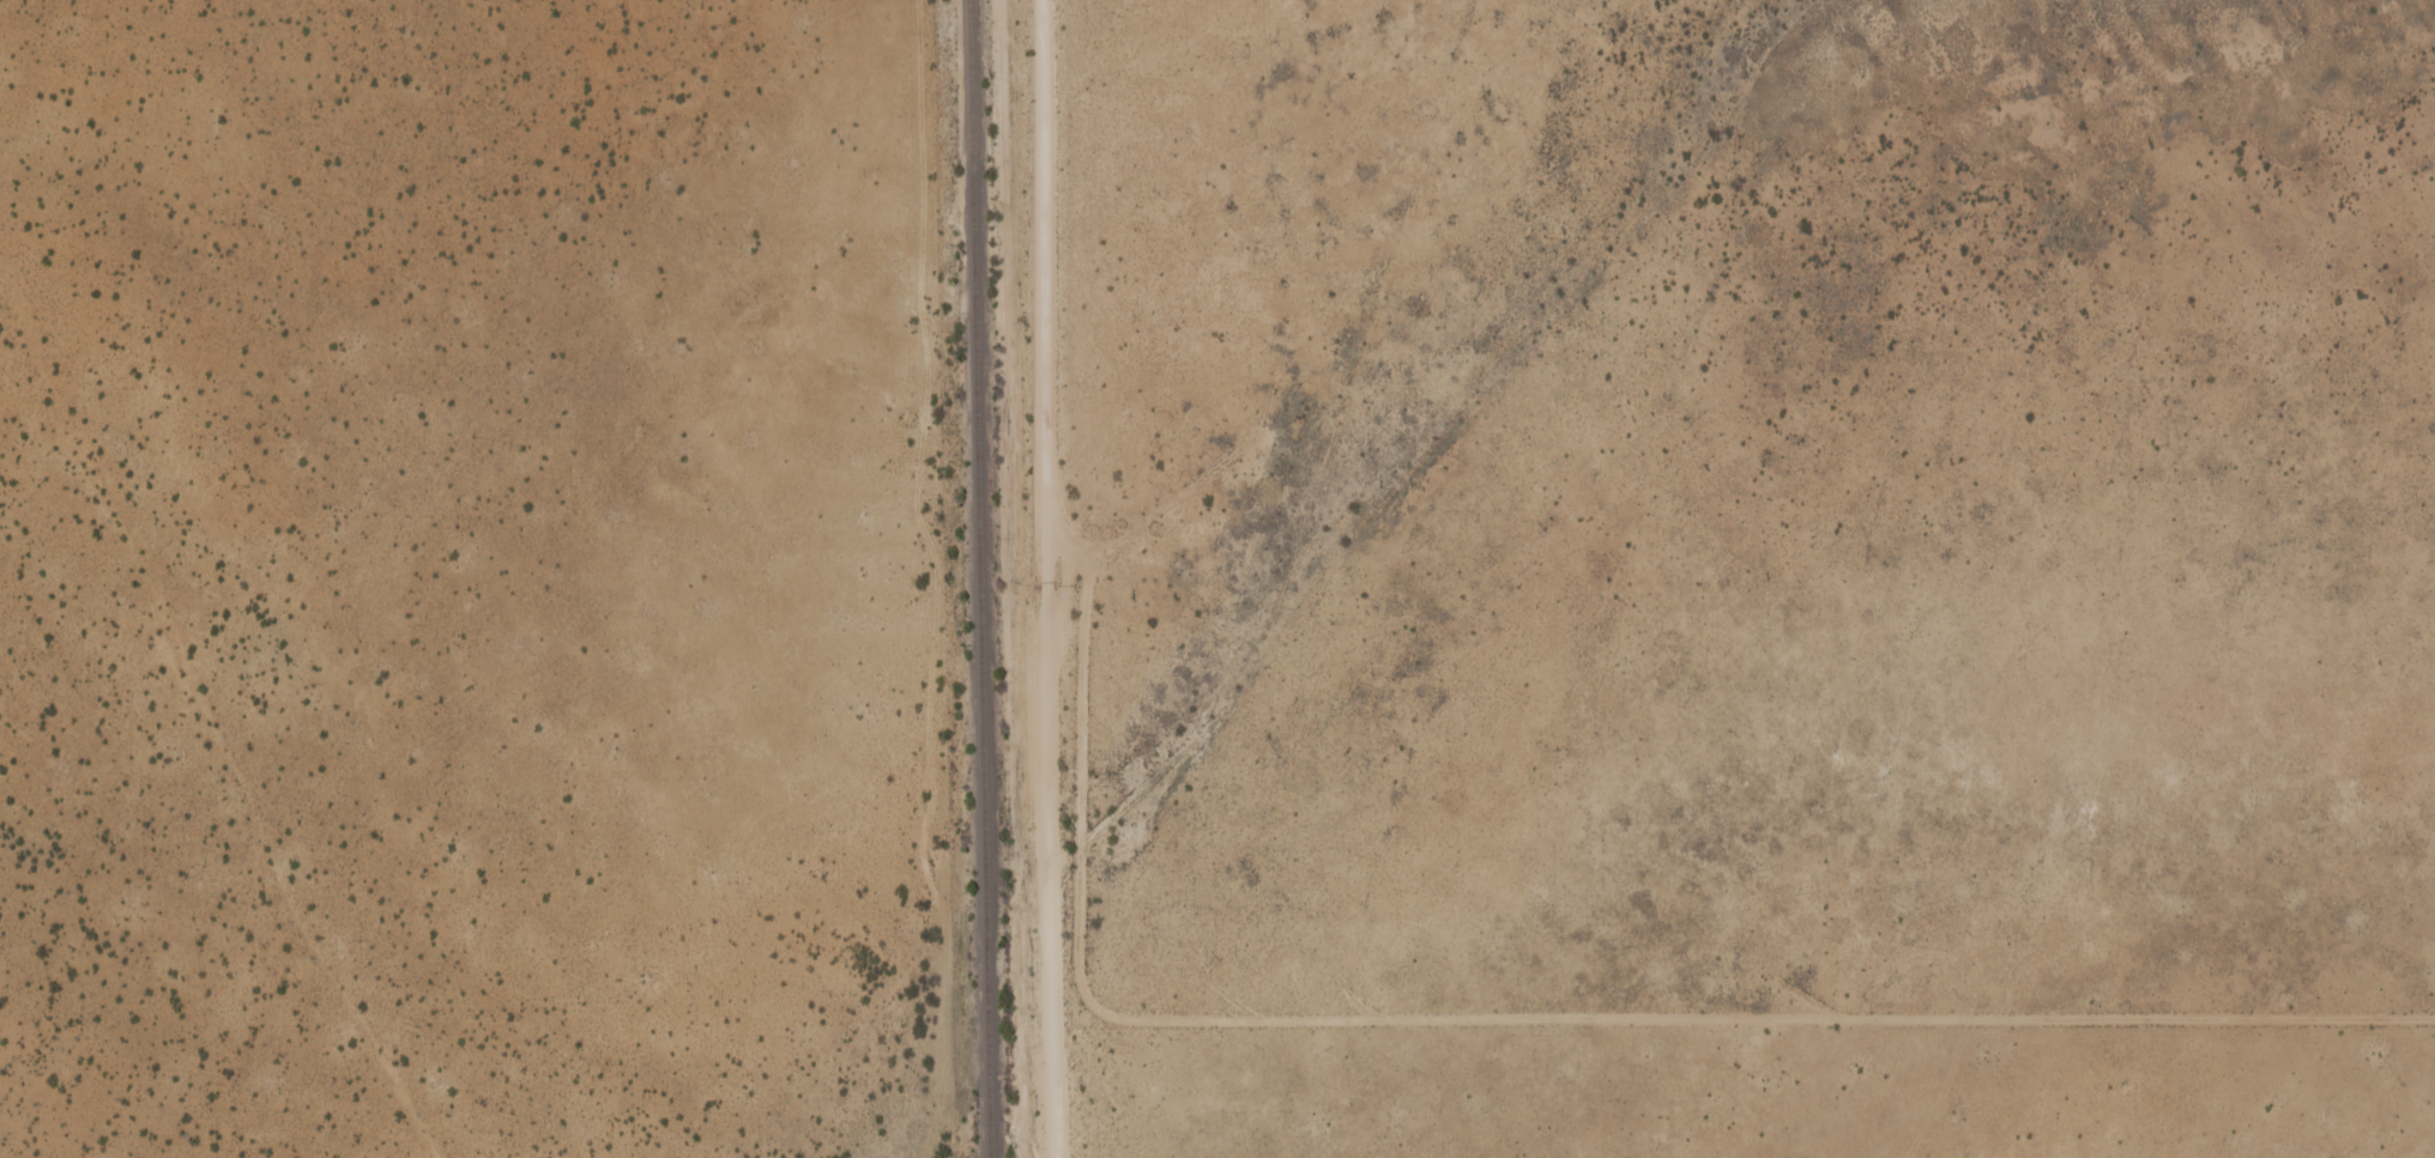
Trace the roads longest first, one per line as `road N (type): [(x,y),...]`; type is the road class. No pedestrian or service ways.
road 1 (residential): [(1058,1157),(1042,0)]
road 2 (track): [(0,396),(101,531),(186,690),(265,885),(309,1157)]

